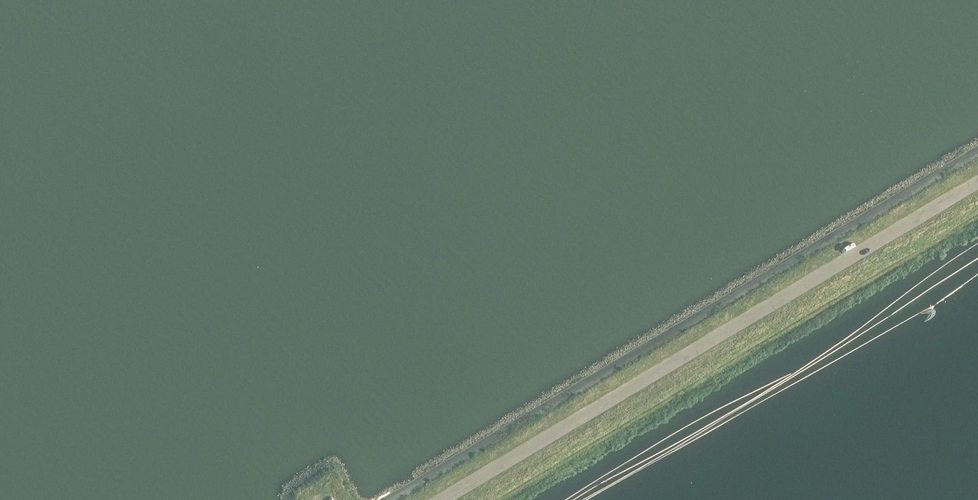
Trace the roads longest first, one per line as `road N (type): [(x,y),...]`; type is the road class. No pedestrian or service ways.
road 1 (unclassified): [(442,499),(977,183)]

